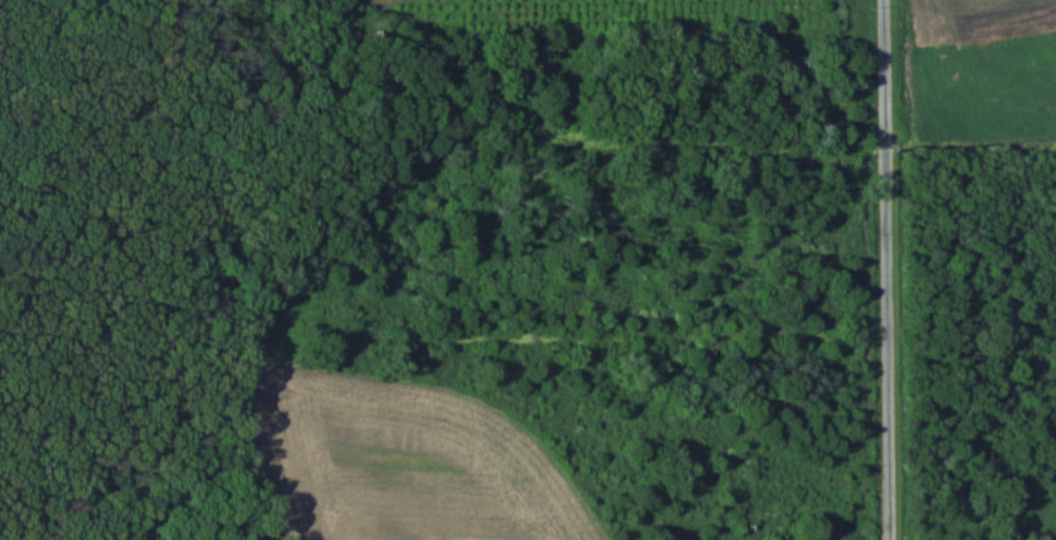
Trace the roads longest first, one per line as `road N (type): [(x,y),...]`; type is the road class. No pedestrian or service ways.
road 1 (residential): [(888,539),(885,0)]

